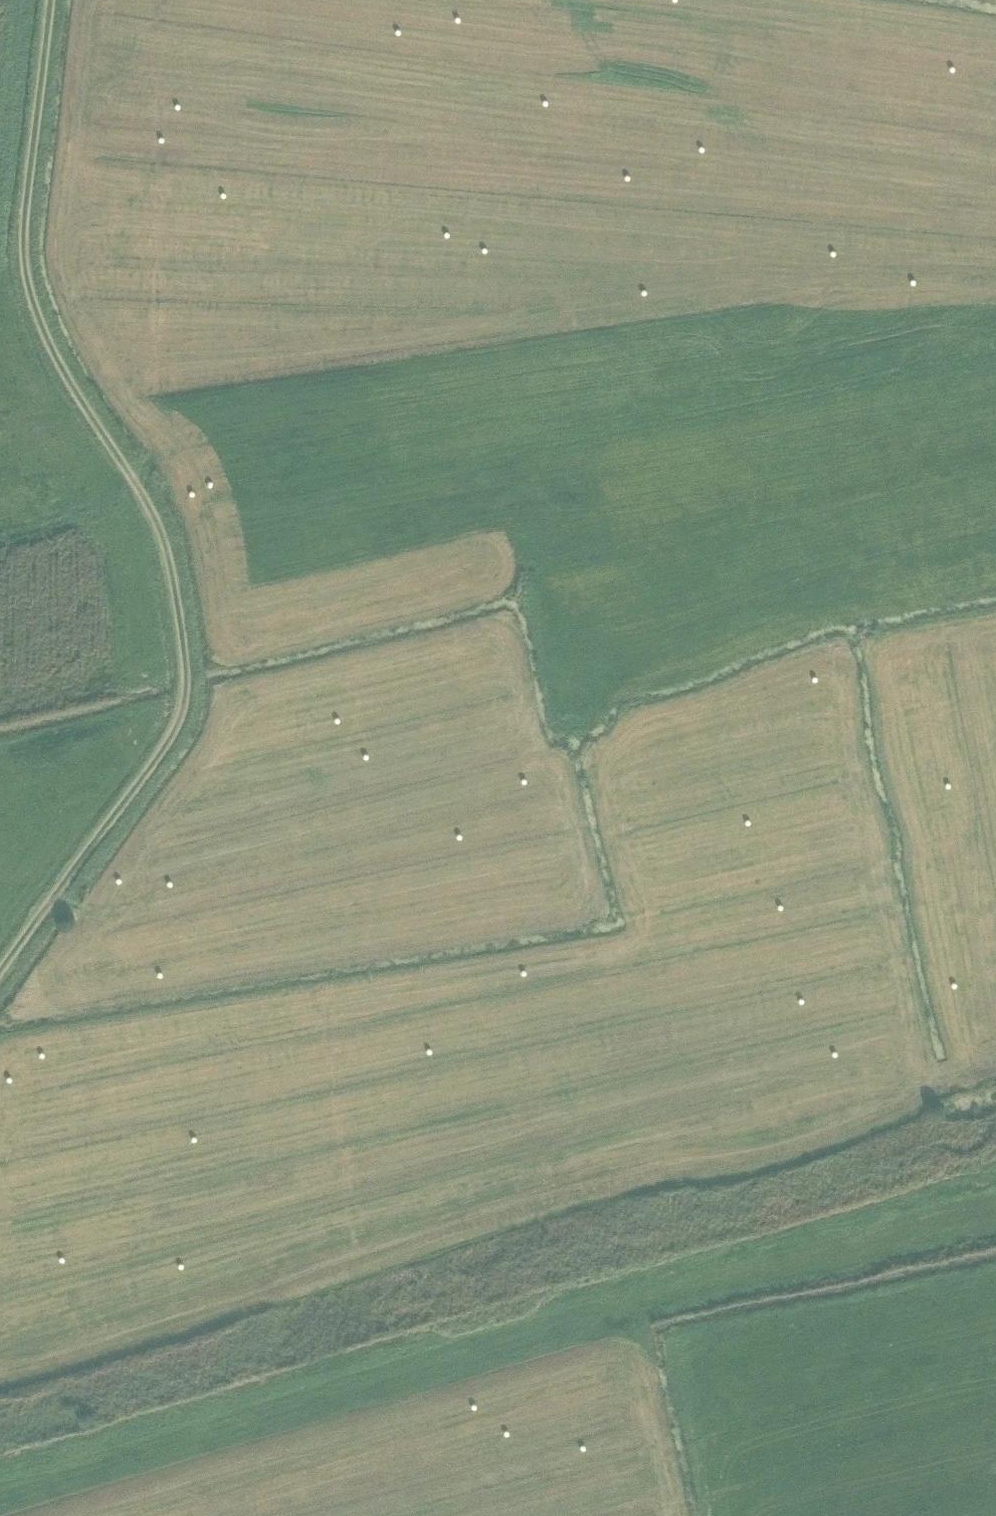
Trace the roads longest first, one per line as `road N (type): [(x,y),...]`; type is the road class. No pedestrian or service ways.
road 1 (track): [(0,973),(181,719),(189,691),(171,546),(151,495),(65,370),(24,287),(17,243),(47,0)]

